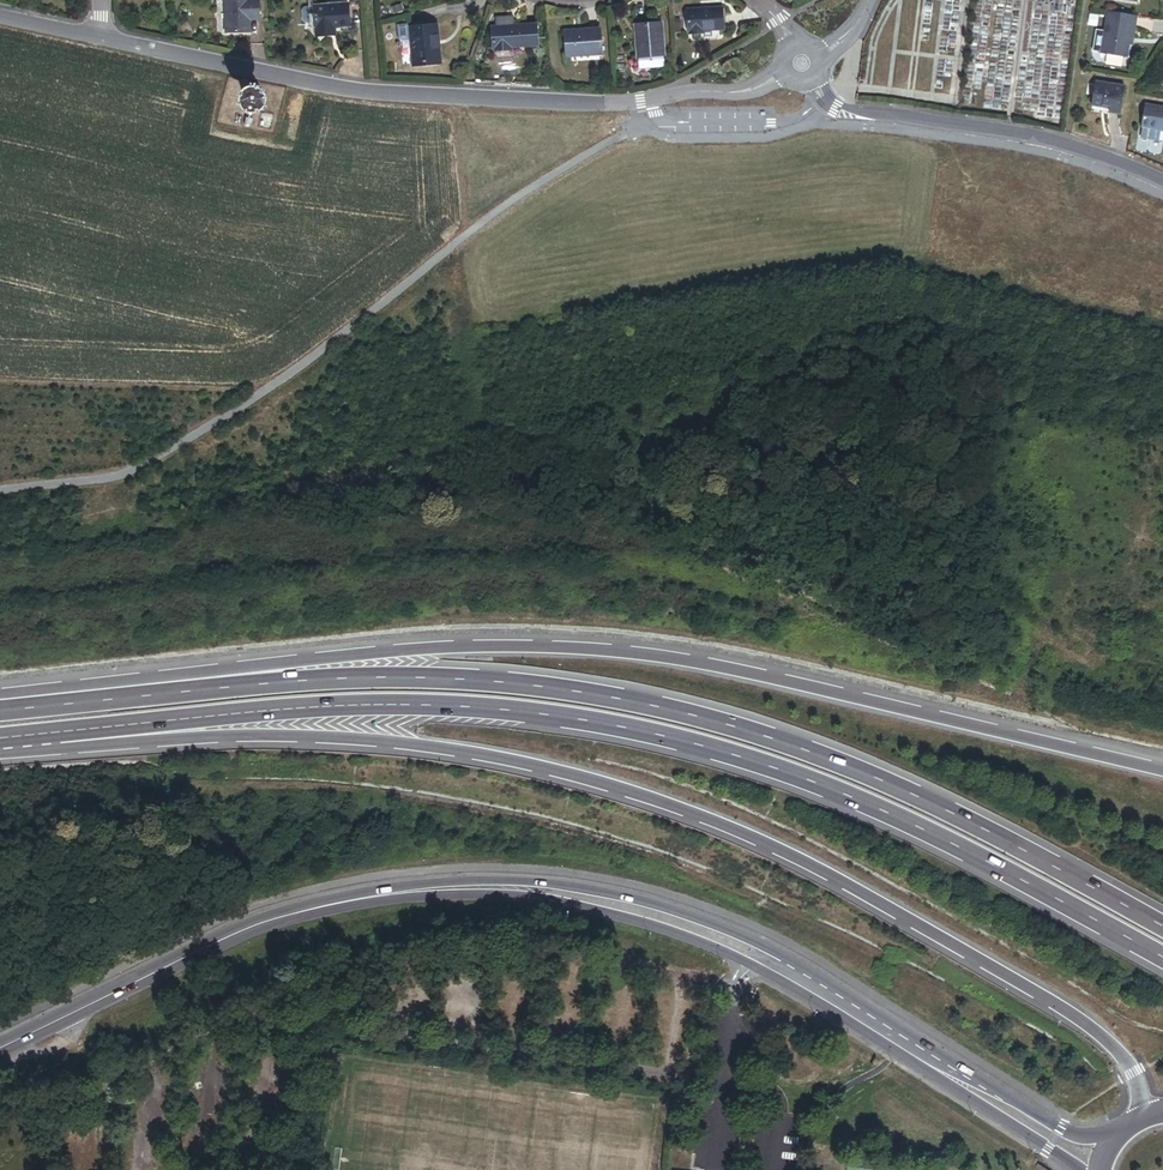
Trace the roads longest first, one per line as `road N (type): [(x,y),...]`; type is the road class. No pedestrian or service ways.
road 1 (trunk): [(0,754),(267,738),(435,746),(621,785),(774,841),(1101,1037),(1132,1070),(1144,1121)]
road 2 (trunk): [(0,741),(263,707),(457,702),(571,716),(662,735),(834,792),(952,843),(1162,956)]
road 3 (trunk): [(1162,924),(872,771),(644,699),(493,677),(398,673),(0,708)]
road 4 (trunk): [(1162,768),(643,658),(507,649),(263,664),(0,705)]
road 5 (residential): [(101,38),(363,90),(627,104),(752,90),(802,63)]
road 6 (secondary): [(420,890),(527,888),(694,929),(827,994),(1054,1140)]
road 7 (secondary): [(420,890),(263,921),(0,1048)]
road 8 (residential): [(1162,180),(1008,131),(840,108),(802,63)]

